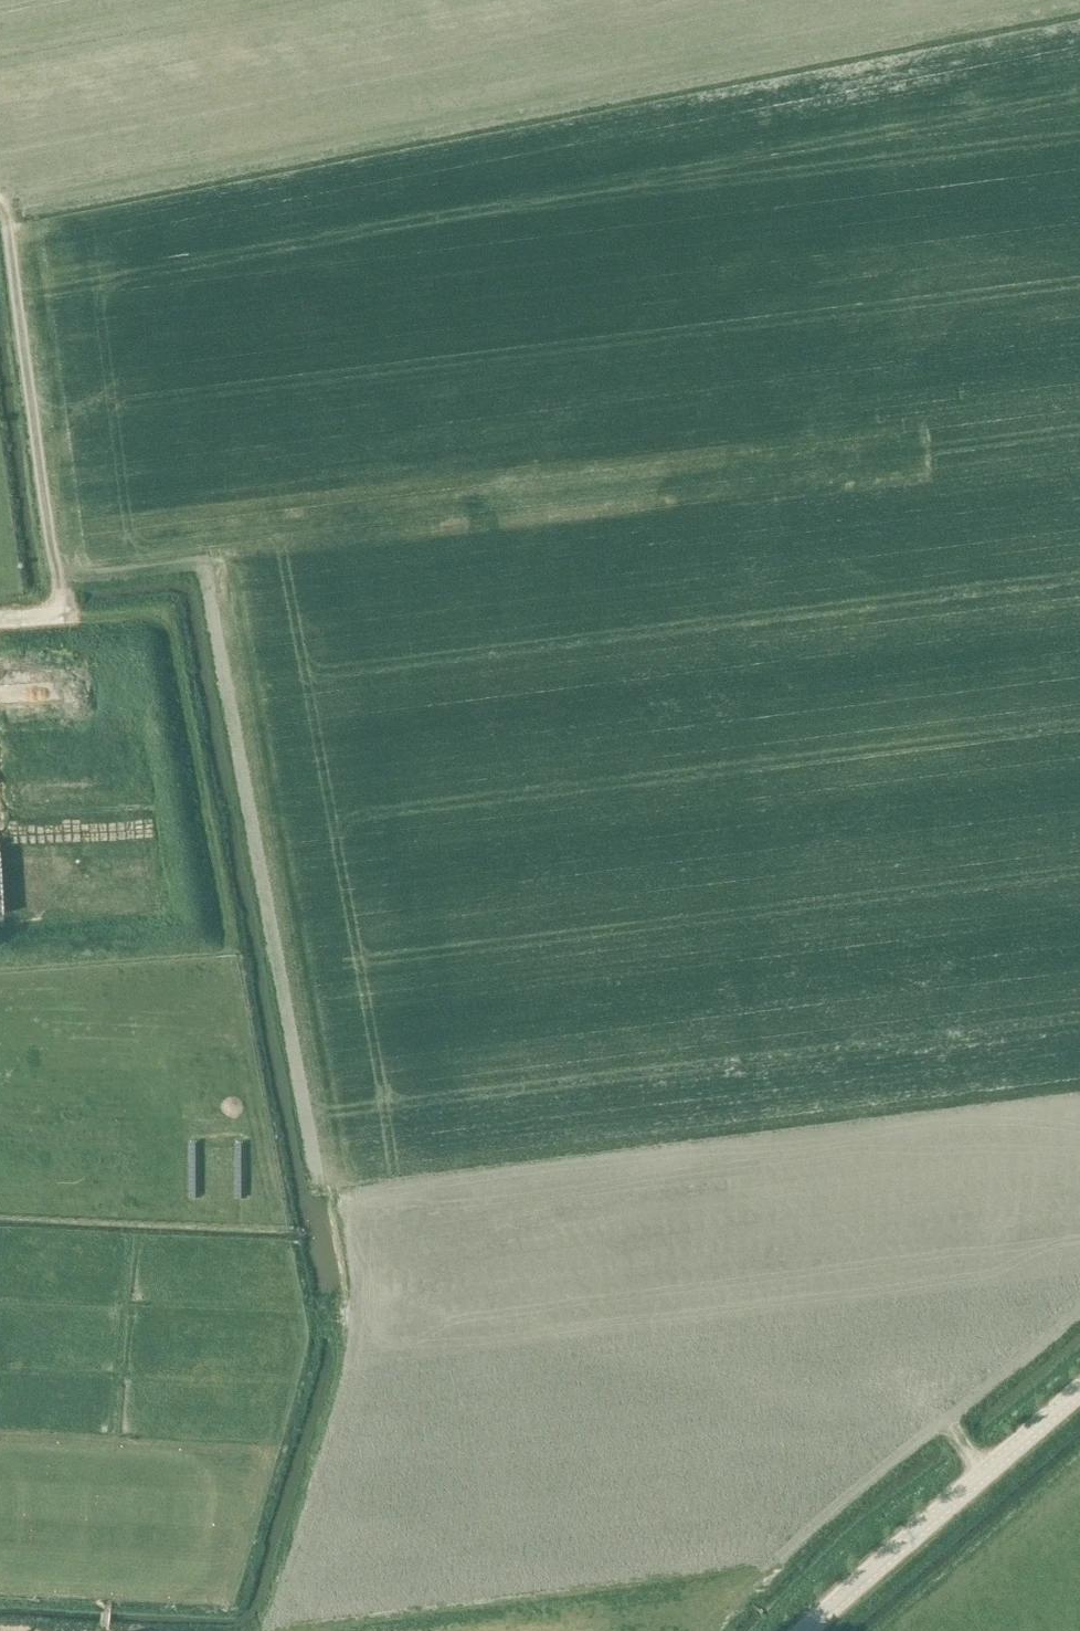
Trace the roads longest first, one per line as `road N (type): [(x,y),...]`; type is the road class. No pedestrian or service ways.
road 1 (track): [(230,962),(171,625),(157,612),(71,625),(57,613),(15,225),(0,207)]
road 2 (tertiary): [(813,1630),(1079,1395)]
road 3 (track): [(342,1326),(353,1365),(266,1630)]

